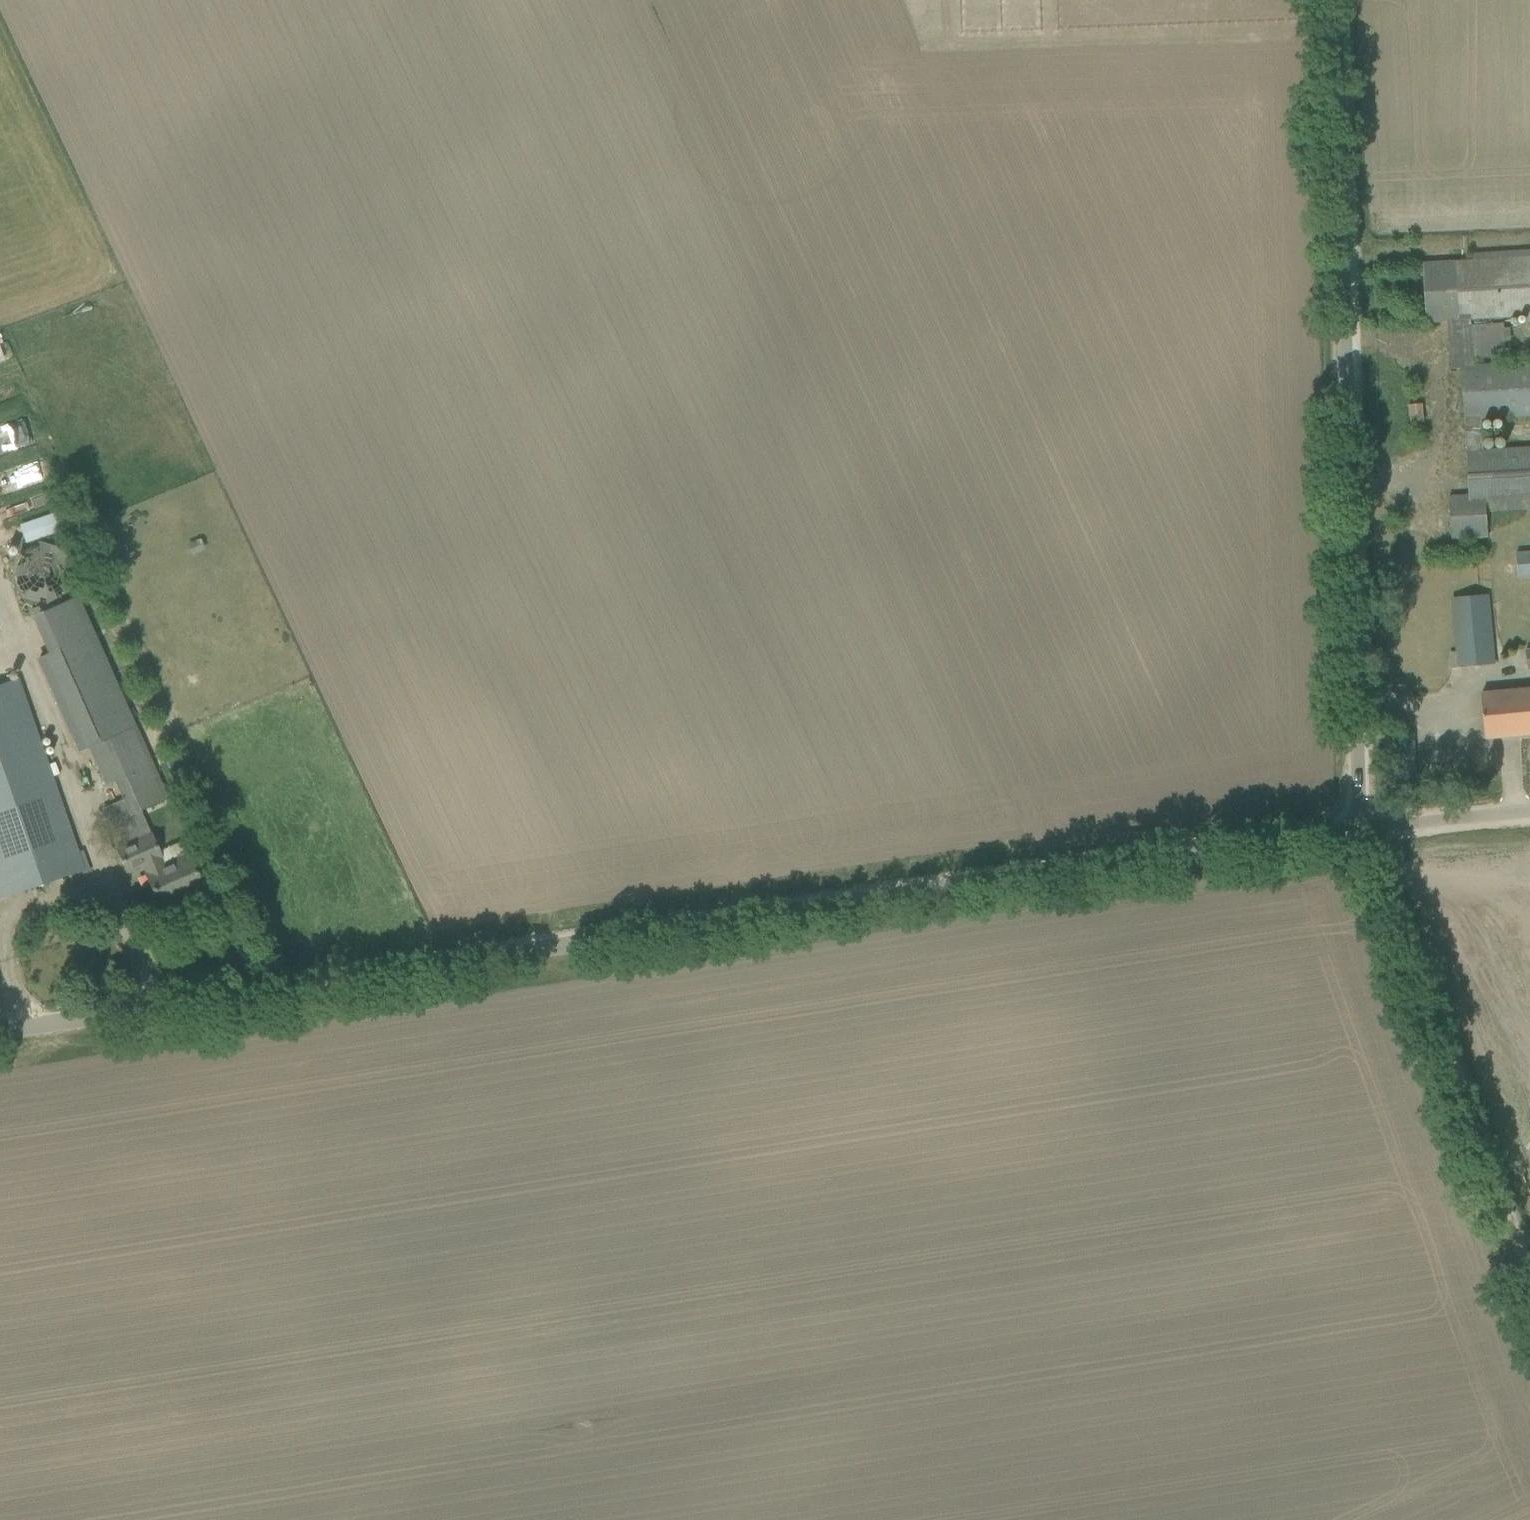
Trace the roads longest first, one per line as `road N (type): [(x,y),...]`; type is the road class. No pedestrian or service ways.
road 1 (unclassified): [(0,1031),(710,915),(1360,826)]
road 2 (unclassified): [(1360,826),(1336,0)]
road 3 (unclassified): [(1360,826),(1529,811)]

